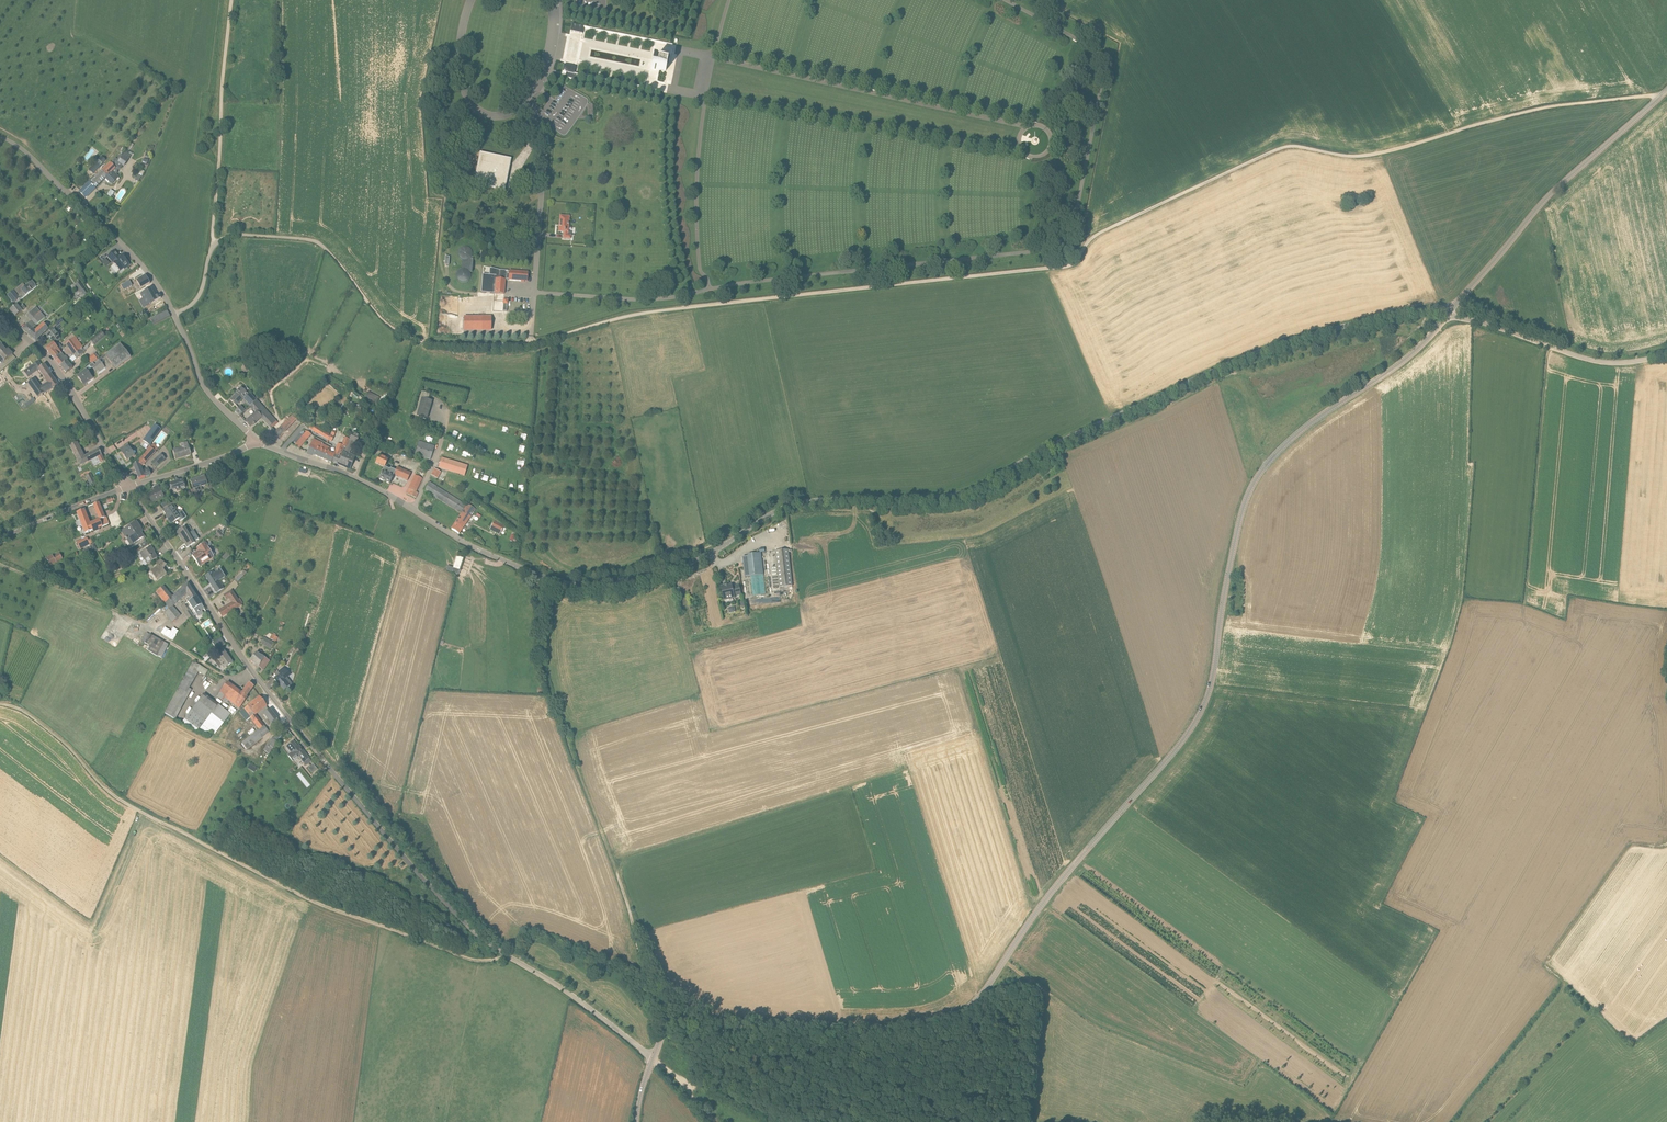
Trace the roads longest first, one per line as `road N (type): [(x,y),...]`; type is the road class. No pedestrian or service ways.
road 1 (track): [(1662,95),(1539,109),(1371,155),(1285,147),(1087,238),(1065,266),(647,312),(532,341),(414,338),(382,320),(347,274)]
road 2 (tertiary): [(653,1058),(676,1021),(906,1029),(972,1004),(1051,892),(1200,712),(1240,519),(1256,478),(1302,430),(1401,362),(1447,315)]
road 3 (unclassified): [(412,509),(541,576),(620,580),(701,557),(797,504),(963,492),(1264,350),(1380,317),(1451,310)]
road 4 (unclassified): [(653,1058),(485,941),(437,894),(252,672),(129,487)]
road 5 (track): [(0,703),(56,736),(124,802),(307,899),(470,959),(508,956)]
road 6 (track): [(534,574),(545,680),(669,1025)]
road 7 (tertiary): [(1451,310),(1549,195),(1666,90)]
road 8 (track): [(0,563),(114,610),(228,678),(252,672)]
road 9 (unclassified): [(174,314),(105,226),(0,136)]
road 10 (track): [(231,0),(213,246)]
road 11 (unclassified): [(1666,354),(1602,362),(1447,315)]
road 12 (unclassified): [(129,487),(60,374),(0,318)]
road 13 (track): [(1666,843),(1624,850),(1543,967),(1562,980)]
road 14 (unclassified): [(174,314),(197,298),(210,251),(228,236),(323,246)]
road 15 (unclassified): [(256,439),(412,509)]
road 16 (unclassified): [(256,439),(205,388),(174,314)]
road 17 (unclassified): [(0,538),(129,487)]
road 18 (unclassified): [(129,487),(256,439)]

